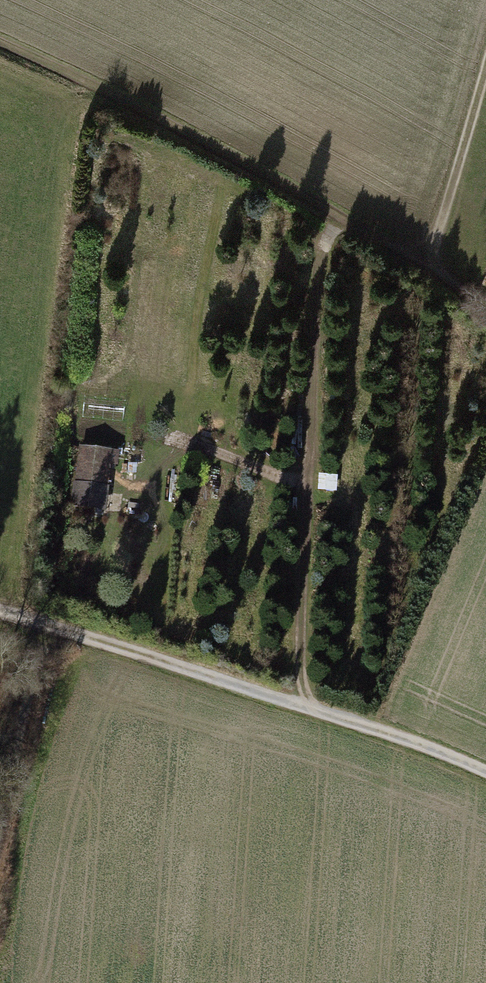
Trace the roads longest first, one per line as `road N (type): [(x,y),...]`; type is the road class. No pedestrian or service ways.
road 1 (track): [(0,44),(186,131),(485,301)]
road 2 (track): [(0,609),(372,720),(485,774)]
road 3 (track): [(344,220),(327,242),(315,303),(302,697)]
road 4 (track): [(417,259),(438,230),(485,64)]

